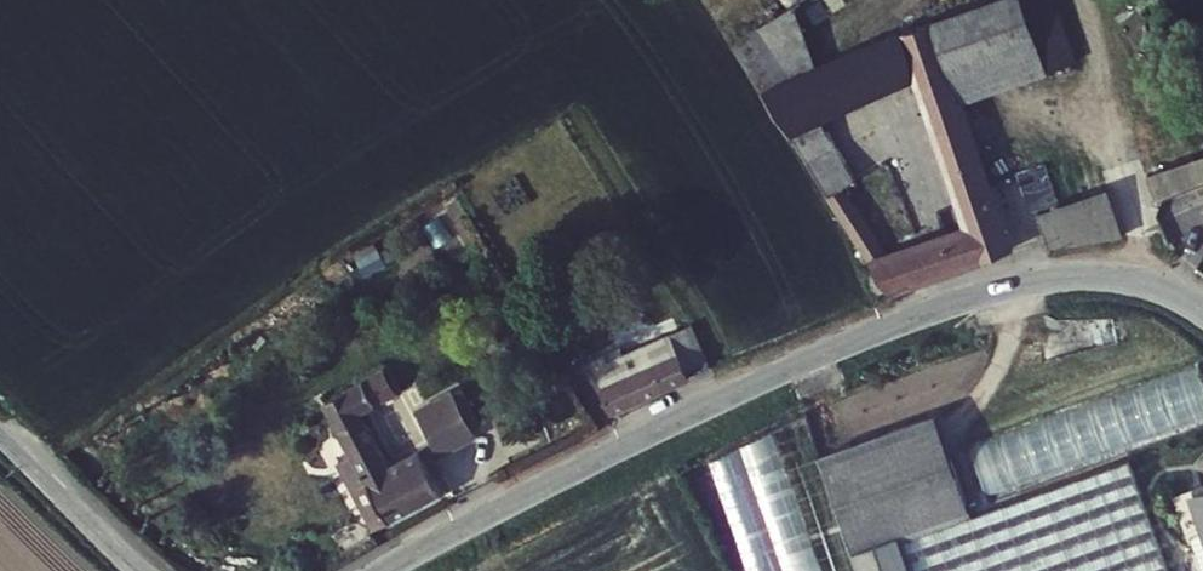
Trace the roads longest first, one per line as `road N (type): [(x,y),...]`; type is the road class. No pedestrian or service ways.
road 1 (residential): [(384,570),(747,386),(986,291),(1091,276),(1156,287),(1202,312)]
road 2 (unclassified): [(0,432),(141,570)]

